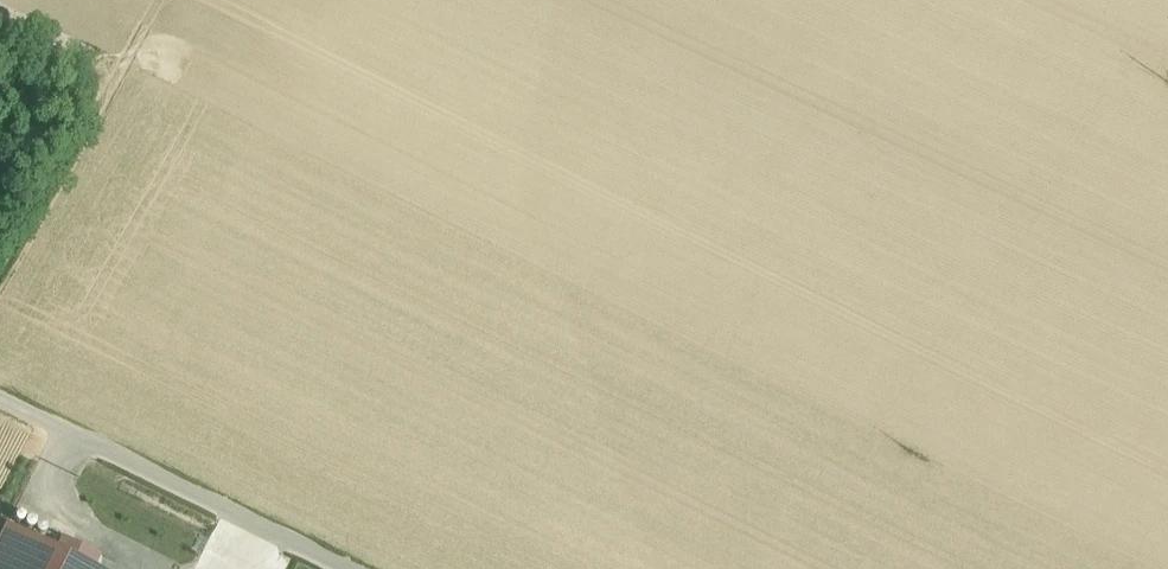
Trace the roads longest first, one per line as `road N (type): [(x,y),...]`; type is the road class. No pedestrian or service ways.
road 1 (unclassified): [(351,568),(0,397)]

